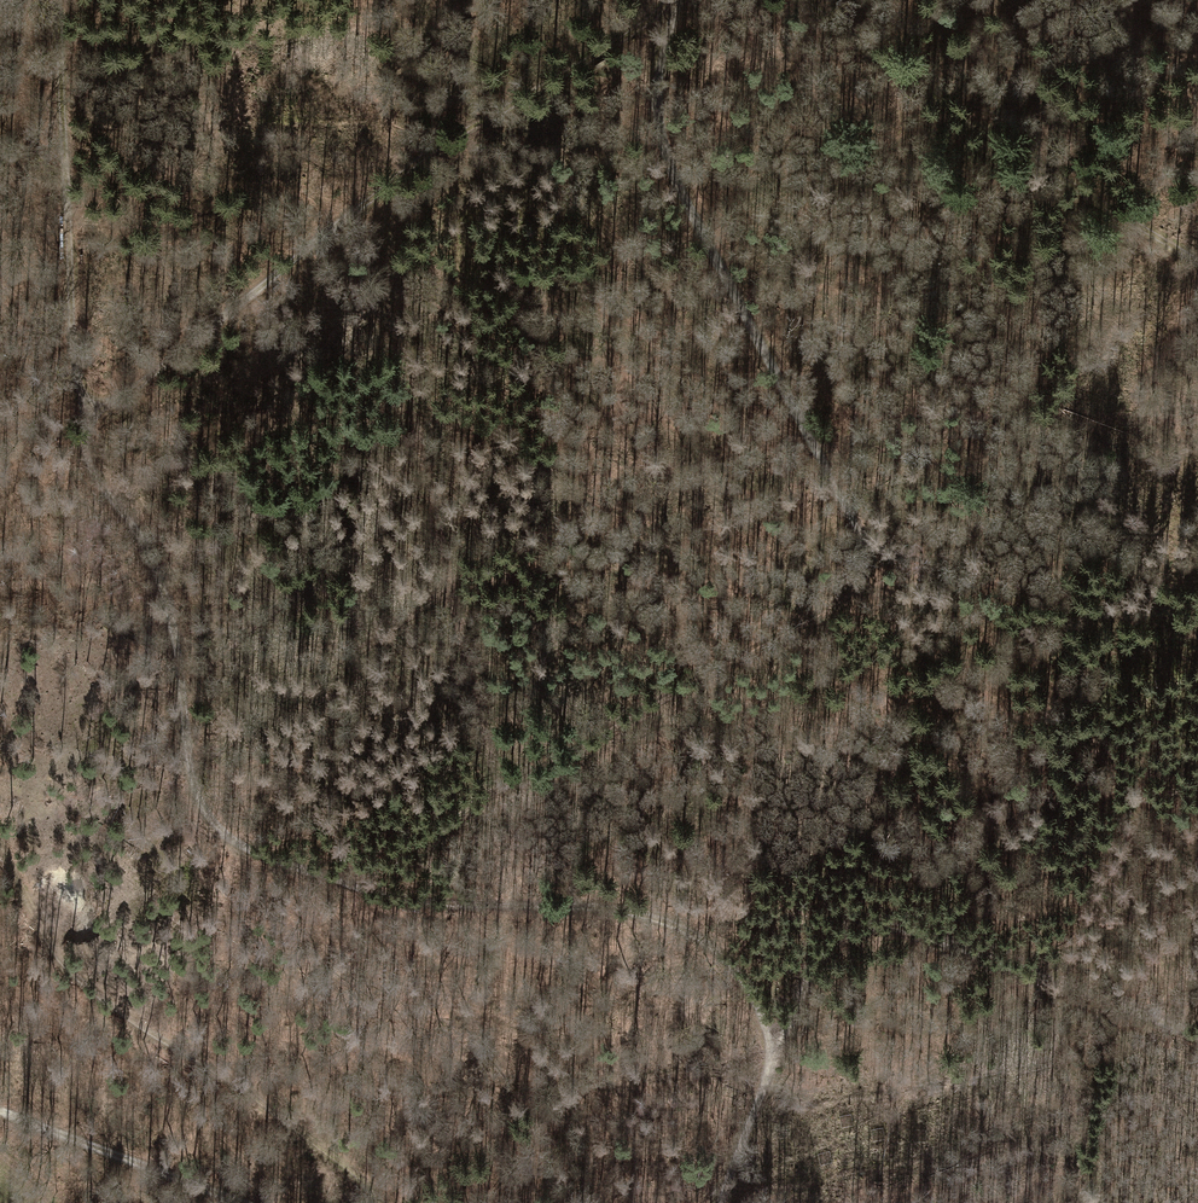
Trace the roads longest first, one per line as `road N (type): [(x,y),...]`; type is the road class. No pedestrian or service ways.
road 1 (track): [(320,878),(574,748),(852,589),(925,564),(1043,596)]
road 2 (track): [(84,432),(382,190),(669,0)]
road 3 (track): [(723,1202),(773,1056),(820,963),(868,929),(893,925),(1197,1034)]
road 4 (track): [(925,564),(861,542),(675,158),(660,62),(674,0)]
road 5 (track): [(382,190),(429,487),(502,782)]
road 6 (track): [(79,395),(99,481),(140,529),(166,600),(190,782),(202,809),(251,850),(320,878)]
road 7 (track): [(320,878),(397,901),(615,908),(681,930),(728,960),(754,1000),(773,1056)]
road 8 (track): [(0,850),(48,948),(101,1005),(328,1150),(376,1202)]
road 9 (track): [(1197,259),(803,0)]
road 10 (track): [(58,0),(79,395),(112,405)]
road 11 (track): [(0,1114),(242,1202)]

